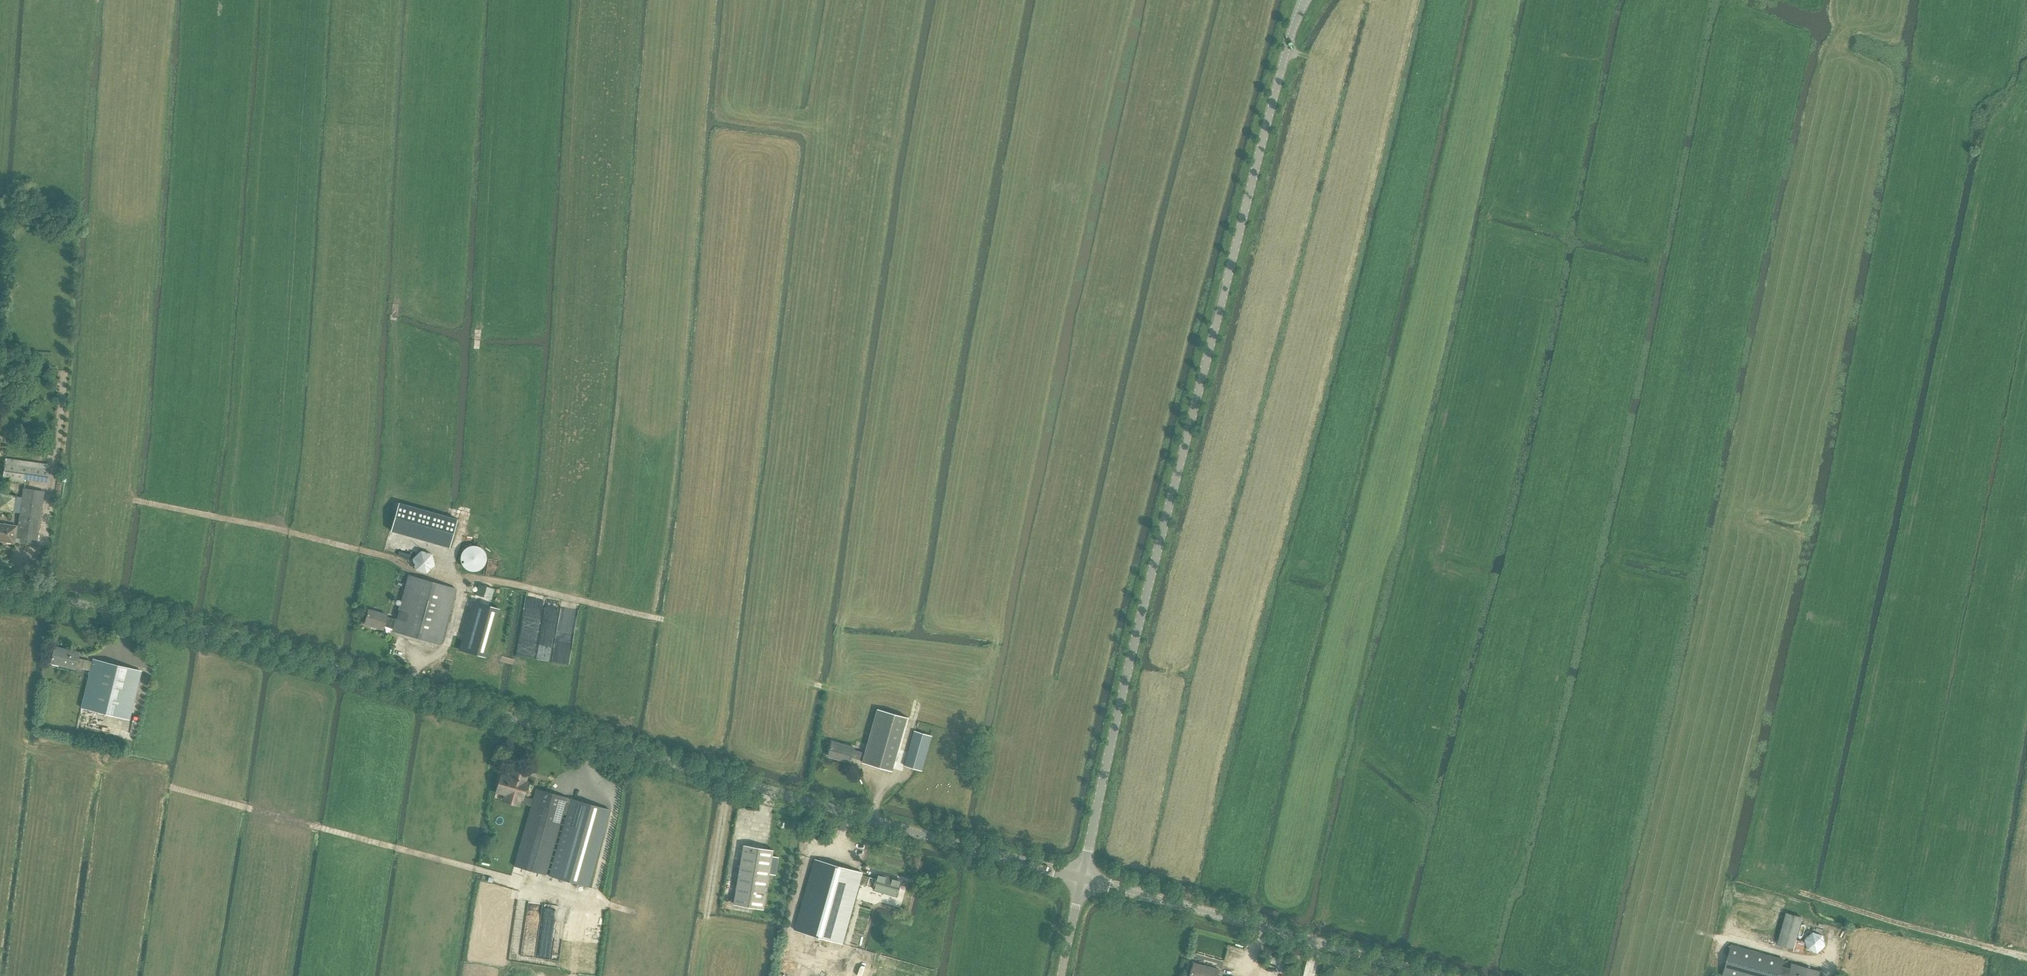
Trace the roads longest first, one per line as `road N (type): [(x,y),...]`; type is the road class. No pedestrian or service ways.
road 1 (unclassified): [(1082,878),(216,636),(0,590)]
road 2 (unclassified): [(1305,0),(1136,632),(1082,878)]
road 3 (track): [(595,906),(24,746),(0,730)]
road 4 (unclassified): [(1438,975),(1082,878)]

